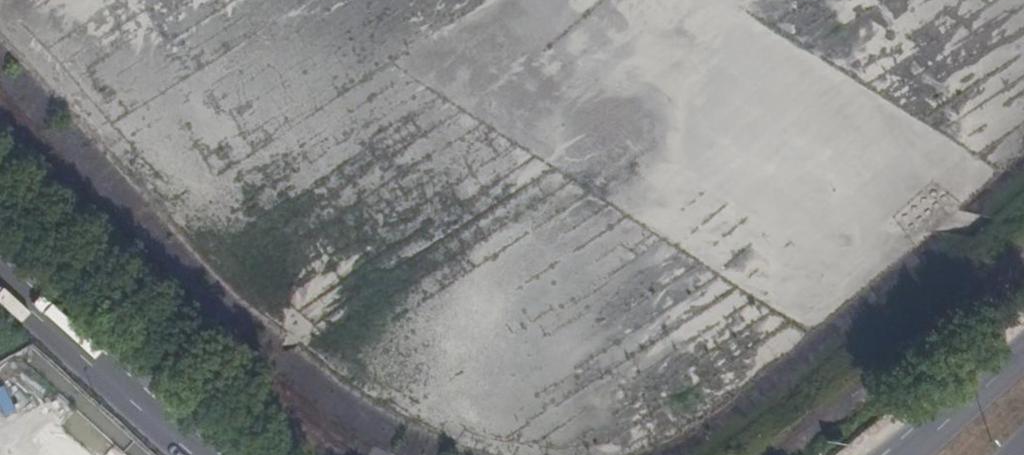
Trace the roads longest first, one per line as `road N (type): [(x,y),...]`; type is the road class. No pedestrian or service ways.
road 1 (primary): [(195,454),(0,274)]
road 2 (secondary): [(1023,351),(911,454)]

